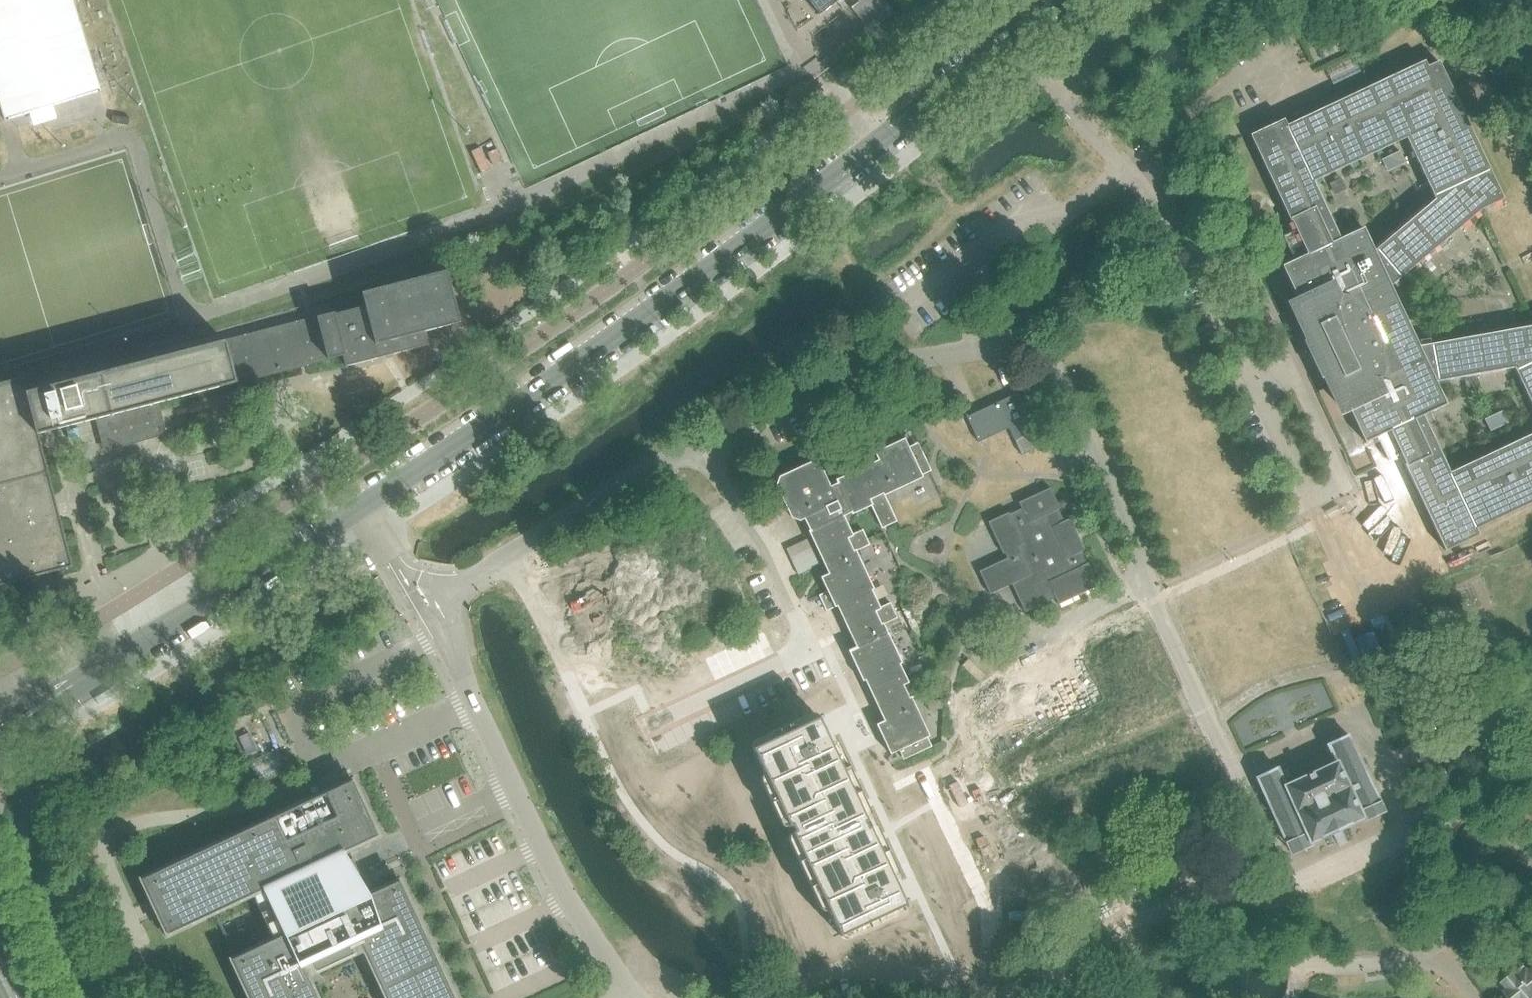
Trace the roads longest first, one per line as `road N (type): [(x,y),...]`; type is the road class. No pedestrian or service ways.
road 1 (residential): [(32,712),(588,352),(1050,0)]

